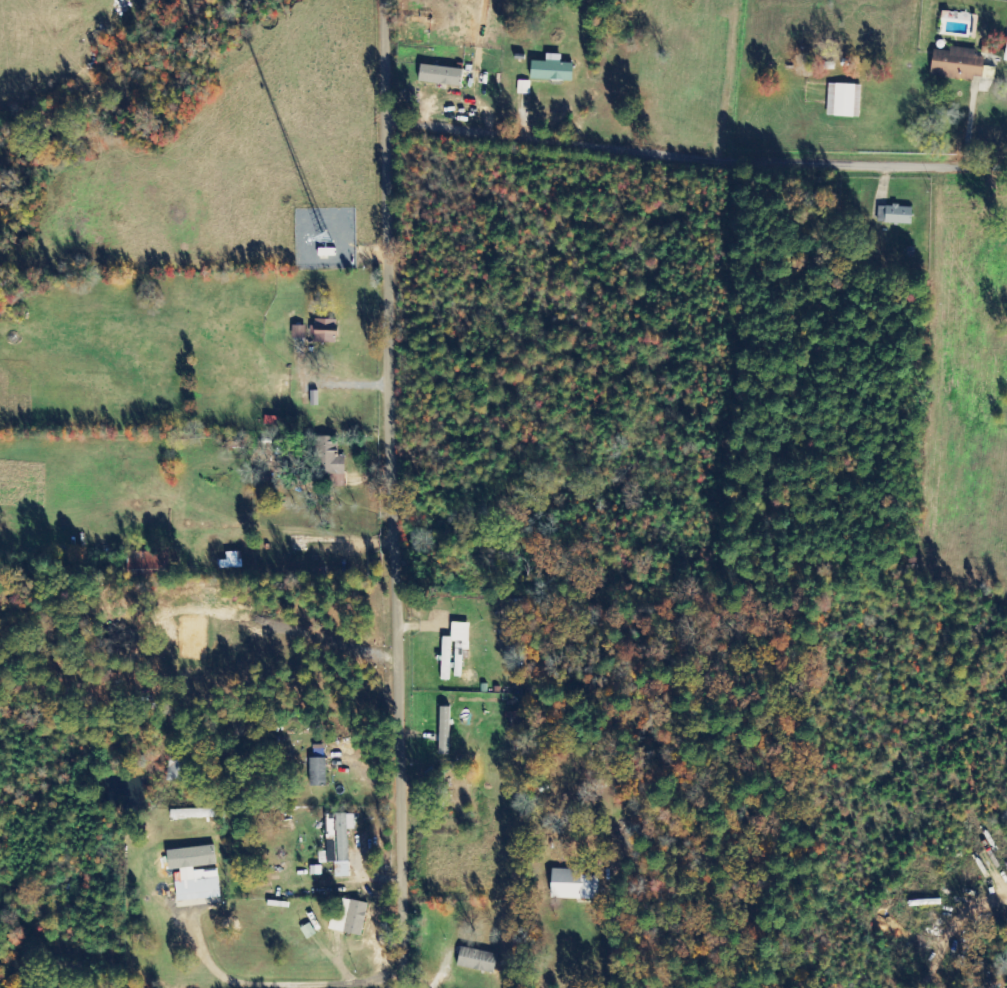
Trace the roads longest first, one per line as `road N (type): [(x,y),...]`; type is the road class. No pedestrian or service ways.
road 1 (residential): [(407,987),(412,745),(395,0)]
road 2 (residential): [(396,119),(747,163),(1006,167)]

